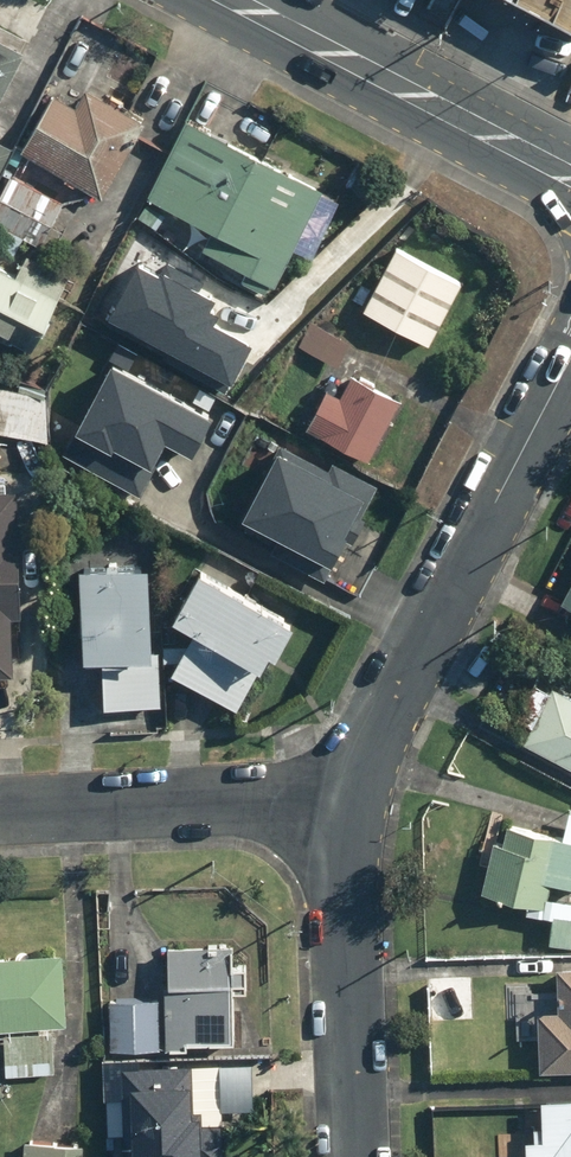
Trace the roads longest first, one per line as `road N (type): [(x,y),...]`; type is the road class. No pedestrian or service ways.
road 1 (residential): [(570,377),(339,800)]
road 2 (tertiary): [(570,174),(235,0)]
road 3 (residential): [(339,800),(352,1156)]
road 4 (residential): [(0,815),(339,800)]

